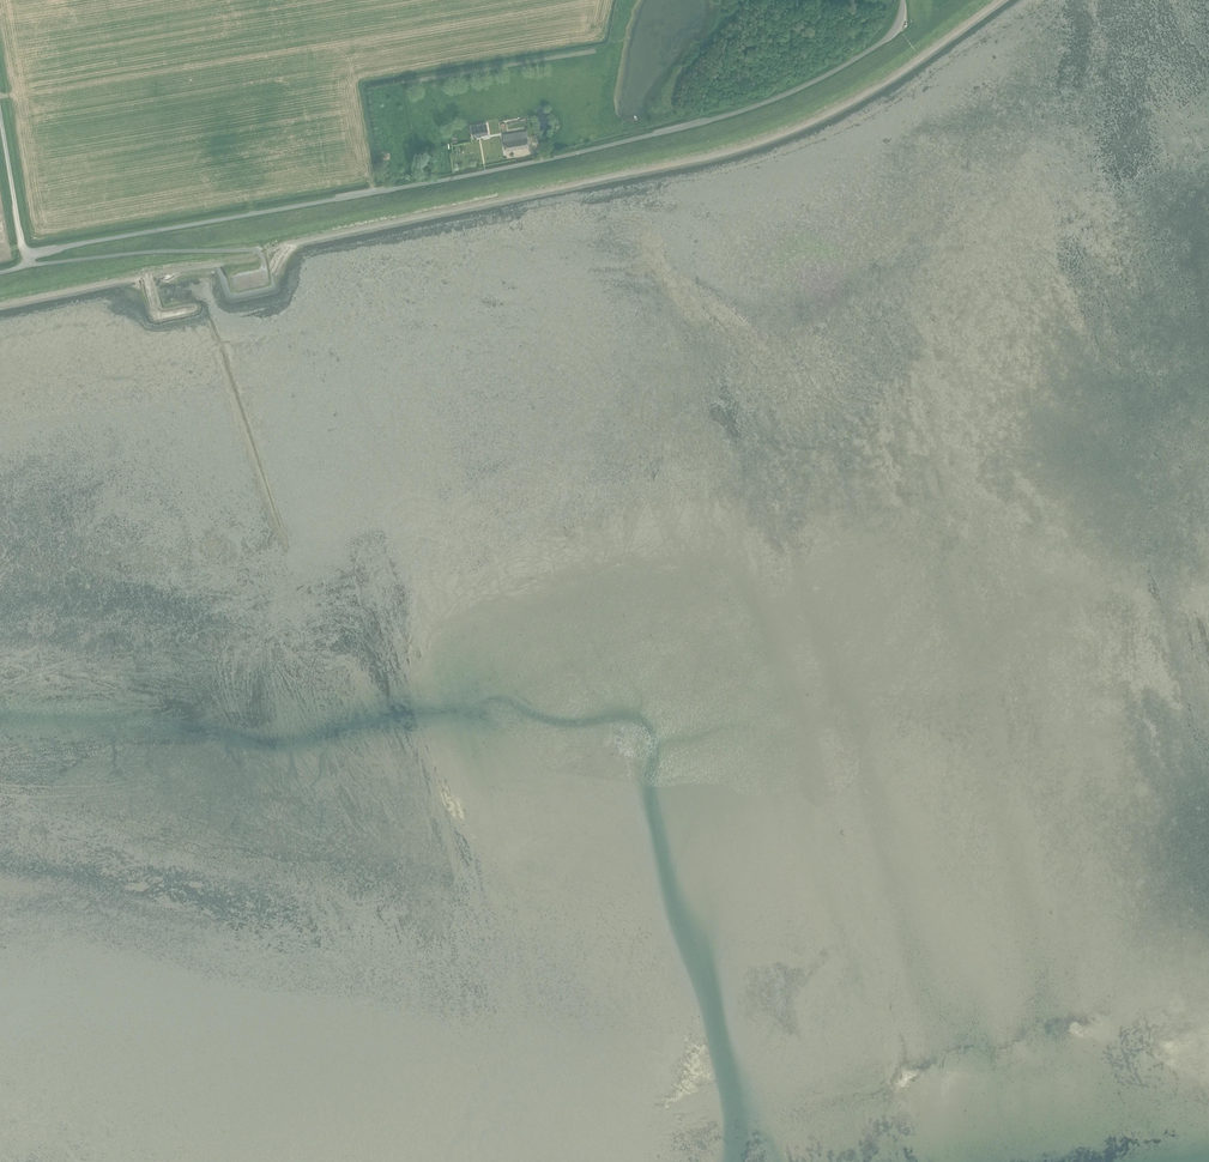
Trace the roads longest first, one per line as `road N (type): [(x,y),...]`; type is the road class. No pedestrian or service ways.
road 1 (unclassified): [(29,255),(436,183),(716,119),(787,94),(877,47),(897,27),(902,0)]
road 2 (unclassified): [(29,265),(145,252),(249,250),(262,257),(265,271),(232,277)]
road 3 (unclassified): [(29,255),(0,108)]

